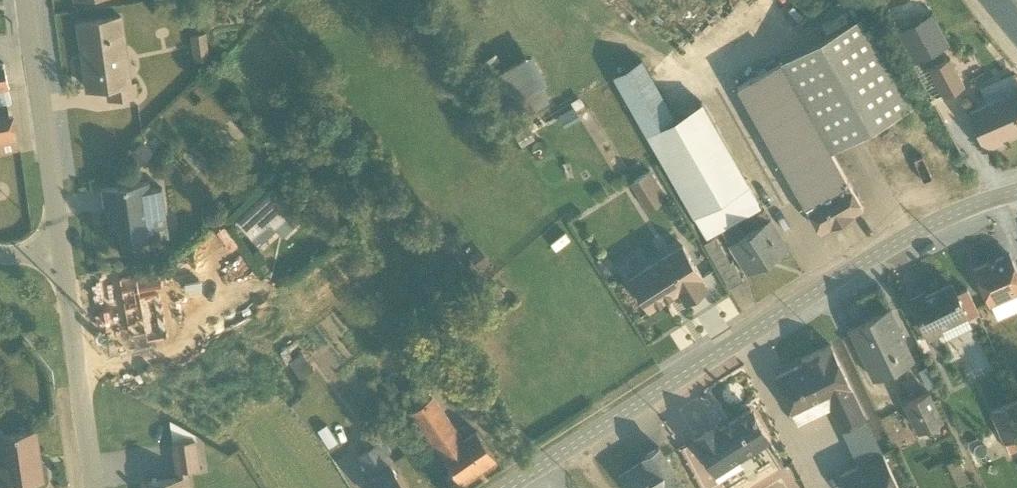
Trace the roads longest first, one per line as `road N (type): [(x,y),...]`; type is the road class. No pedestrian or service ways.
road 1 (unclassified): [(508,487),(905,237),(1016,193)]
road 2 (unclassified): [(63,254),(25,0)]
road 3 (unclassified): [(93,487),(63,254)]

